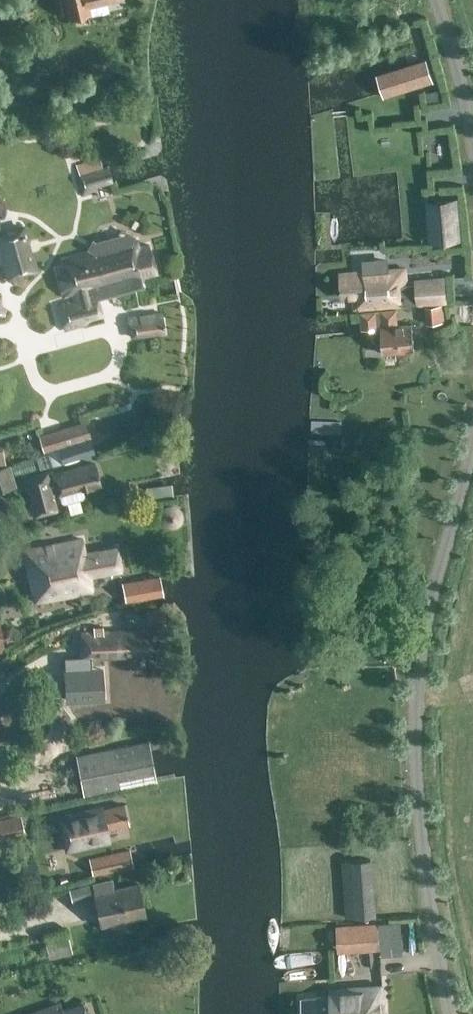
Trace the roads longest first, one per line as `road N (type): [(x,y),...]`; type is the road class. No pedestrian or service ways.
road 1 (unclassified): [(439,1013),(416,859),(417,663),(472,418)]
road 2 (unclassified): [(472,175),(435,0)]

